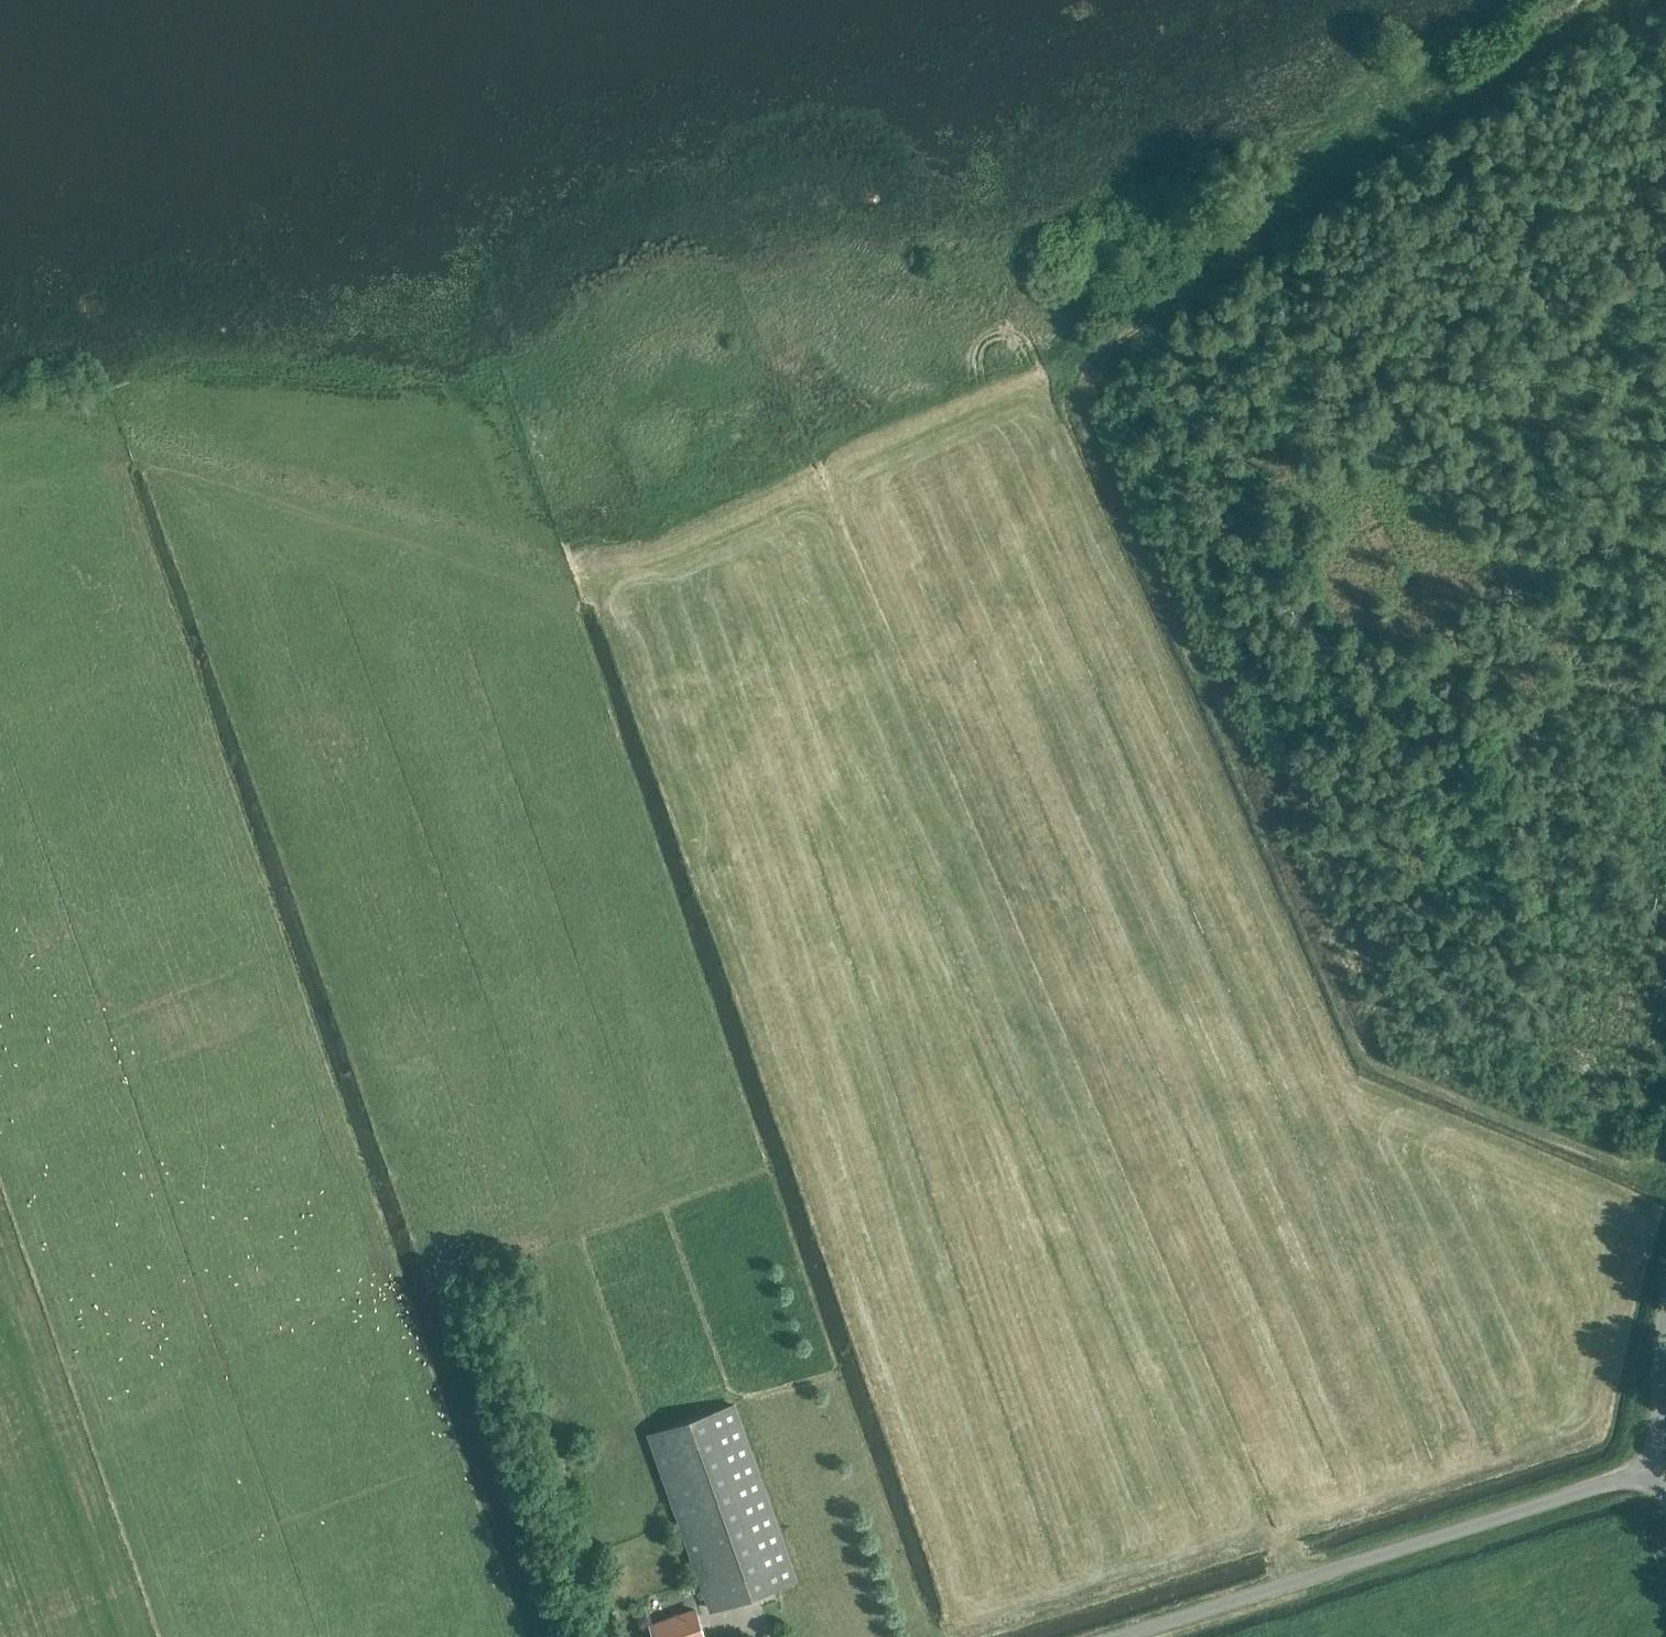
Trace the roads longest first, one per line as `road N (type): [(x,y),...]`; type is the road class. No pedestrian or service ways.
road 1 (unclassified): [(1094,1636),(1662,1464)]
road 2 (unclassified): [(1662,1464),(1657,1424),(1665,1301)]

